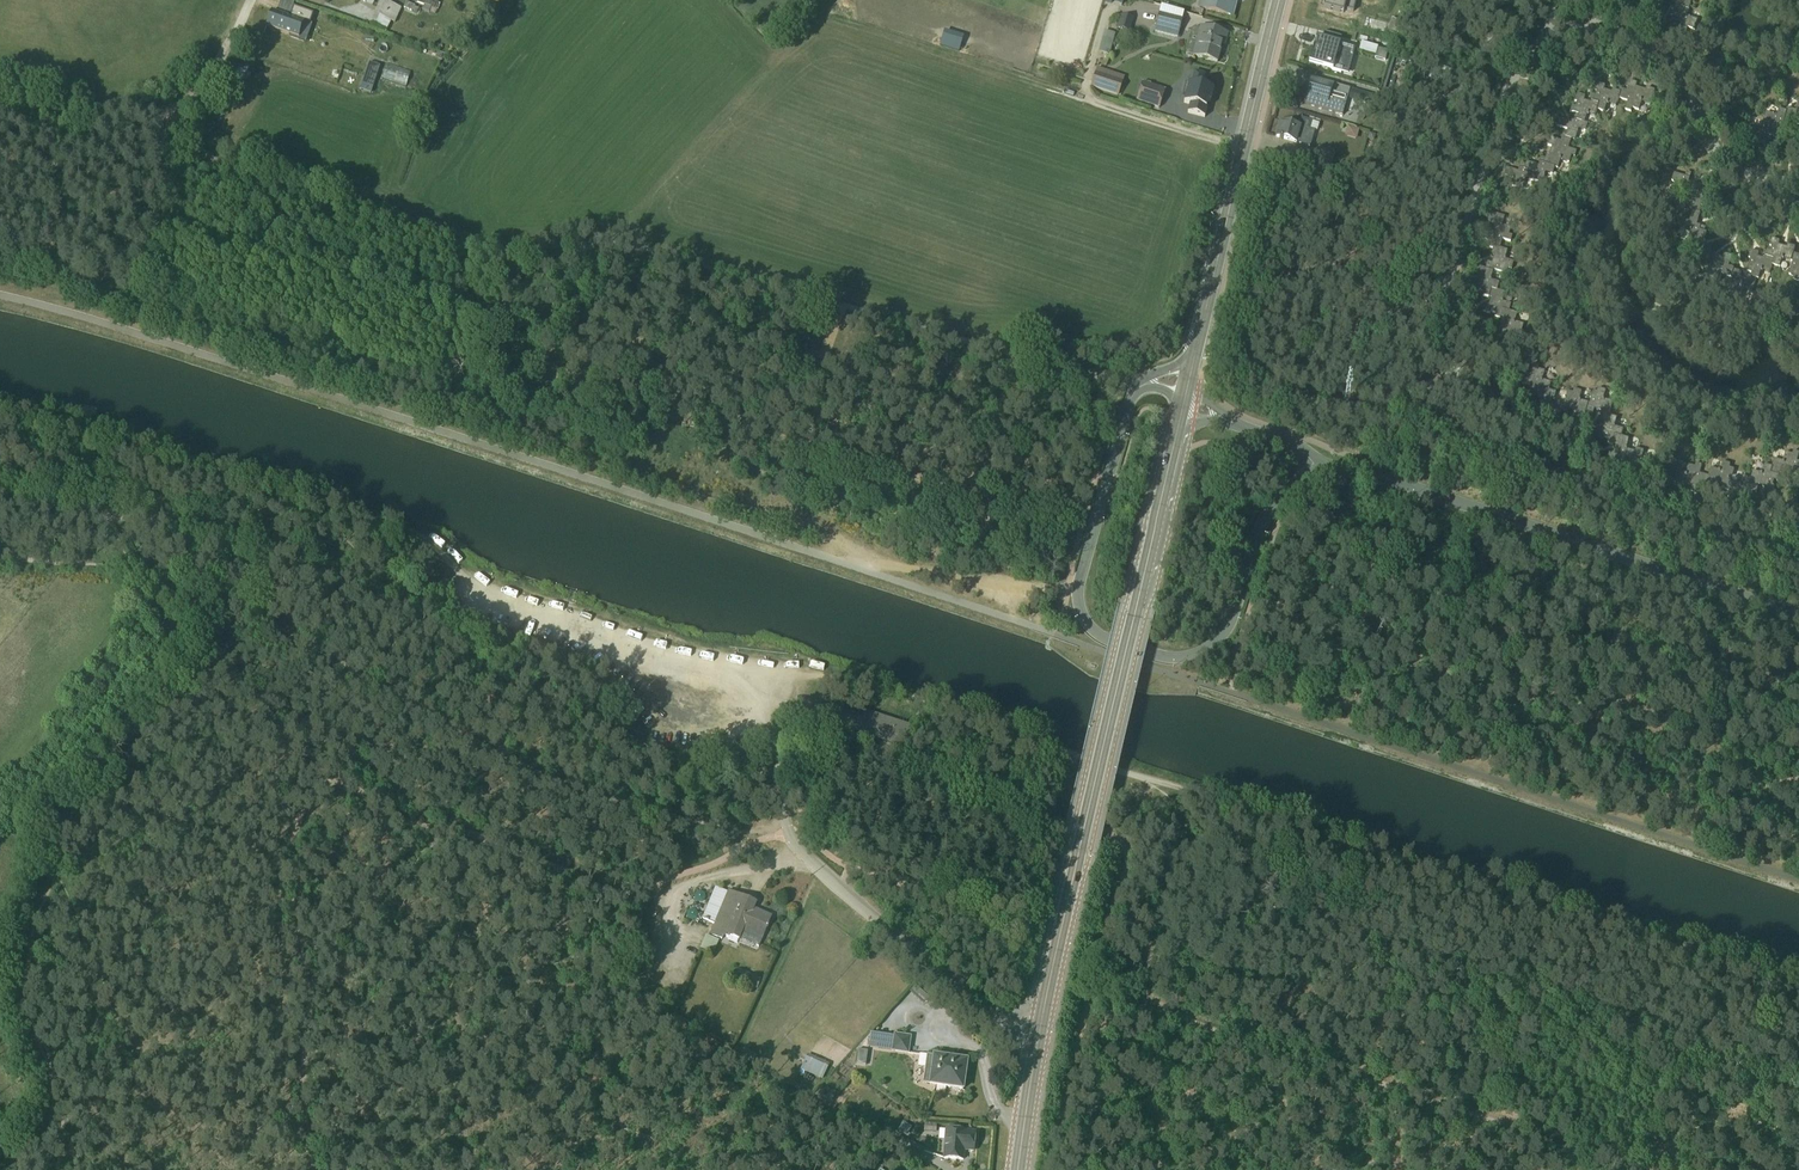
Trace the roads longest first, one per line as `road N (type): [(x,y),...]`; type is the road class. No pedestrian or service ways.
road 1 (track): [(1124,385),(643,250),(497,250),(349,202),(264,189),(195,146),(169,114)]
road 2 (track): [(849,558),(793,521),(581,461),(520,418),(484,405),(305,356),(252,350),(164,321),(134,302)]
road 3 (secondary): [(1038,1036),(1177,433)]
road 4 (track): [(1219,803),(1798,986)]
road 5 (track): [(236,609),(510,763),(614,802),(738,833),(789,832)]
road 6 (unclassified): [(1134,393),(1077,585),(1083,619),(1109,642),(1172,656),(1206,648),(1231,613),(1266,513),(1318,470)]
road 7 (track): [(1647,1169),(1141,1005)]
road 8 (unclassified): [(1798,613),(1380,477),(1318,470)]
road 9 (track): [(443,556),(426,538),(367,512),(0,407)]
road 10 (track): [(1158,783),(893,696),(802,672),(752,673)]
road 11 (unclassified): [(774,749),(789,832),(801,849),(1001,1022),(1038,1036)]
road 12 (secondary): [(1193,364),(1280,0)]
road 13 (track): [(504,604),(412,605),(154,521)]
road 14 (track): [(752,673),(629,652),(504,604)]
road 15 (track): [(0,558),(161,572),(236,609)]
road 16 (track): [(169,114),(163,136),(172,171),(134,302)]
road 17 (track): [(1141,1005),(1118,1008),(1101,1028),(1081,1169)]
road 18 (track): [(1020,589),(849,558)]
road 19 (track): [(1141,1005),(1164,890),(1191,845)]
road 20 (track): [(169,114),(0,123)]
road 21 (secondary): [(1017,1169),(1038,1036)]

